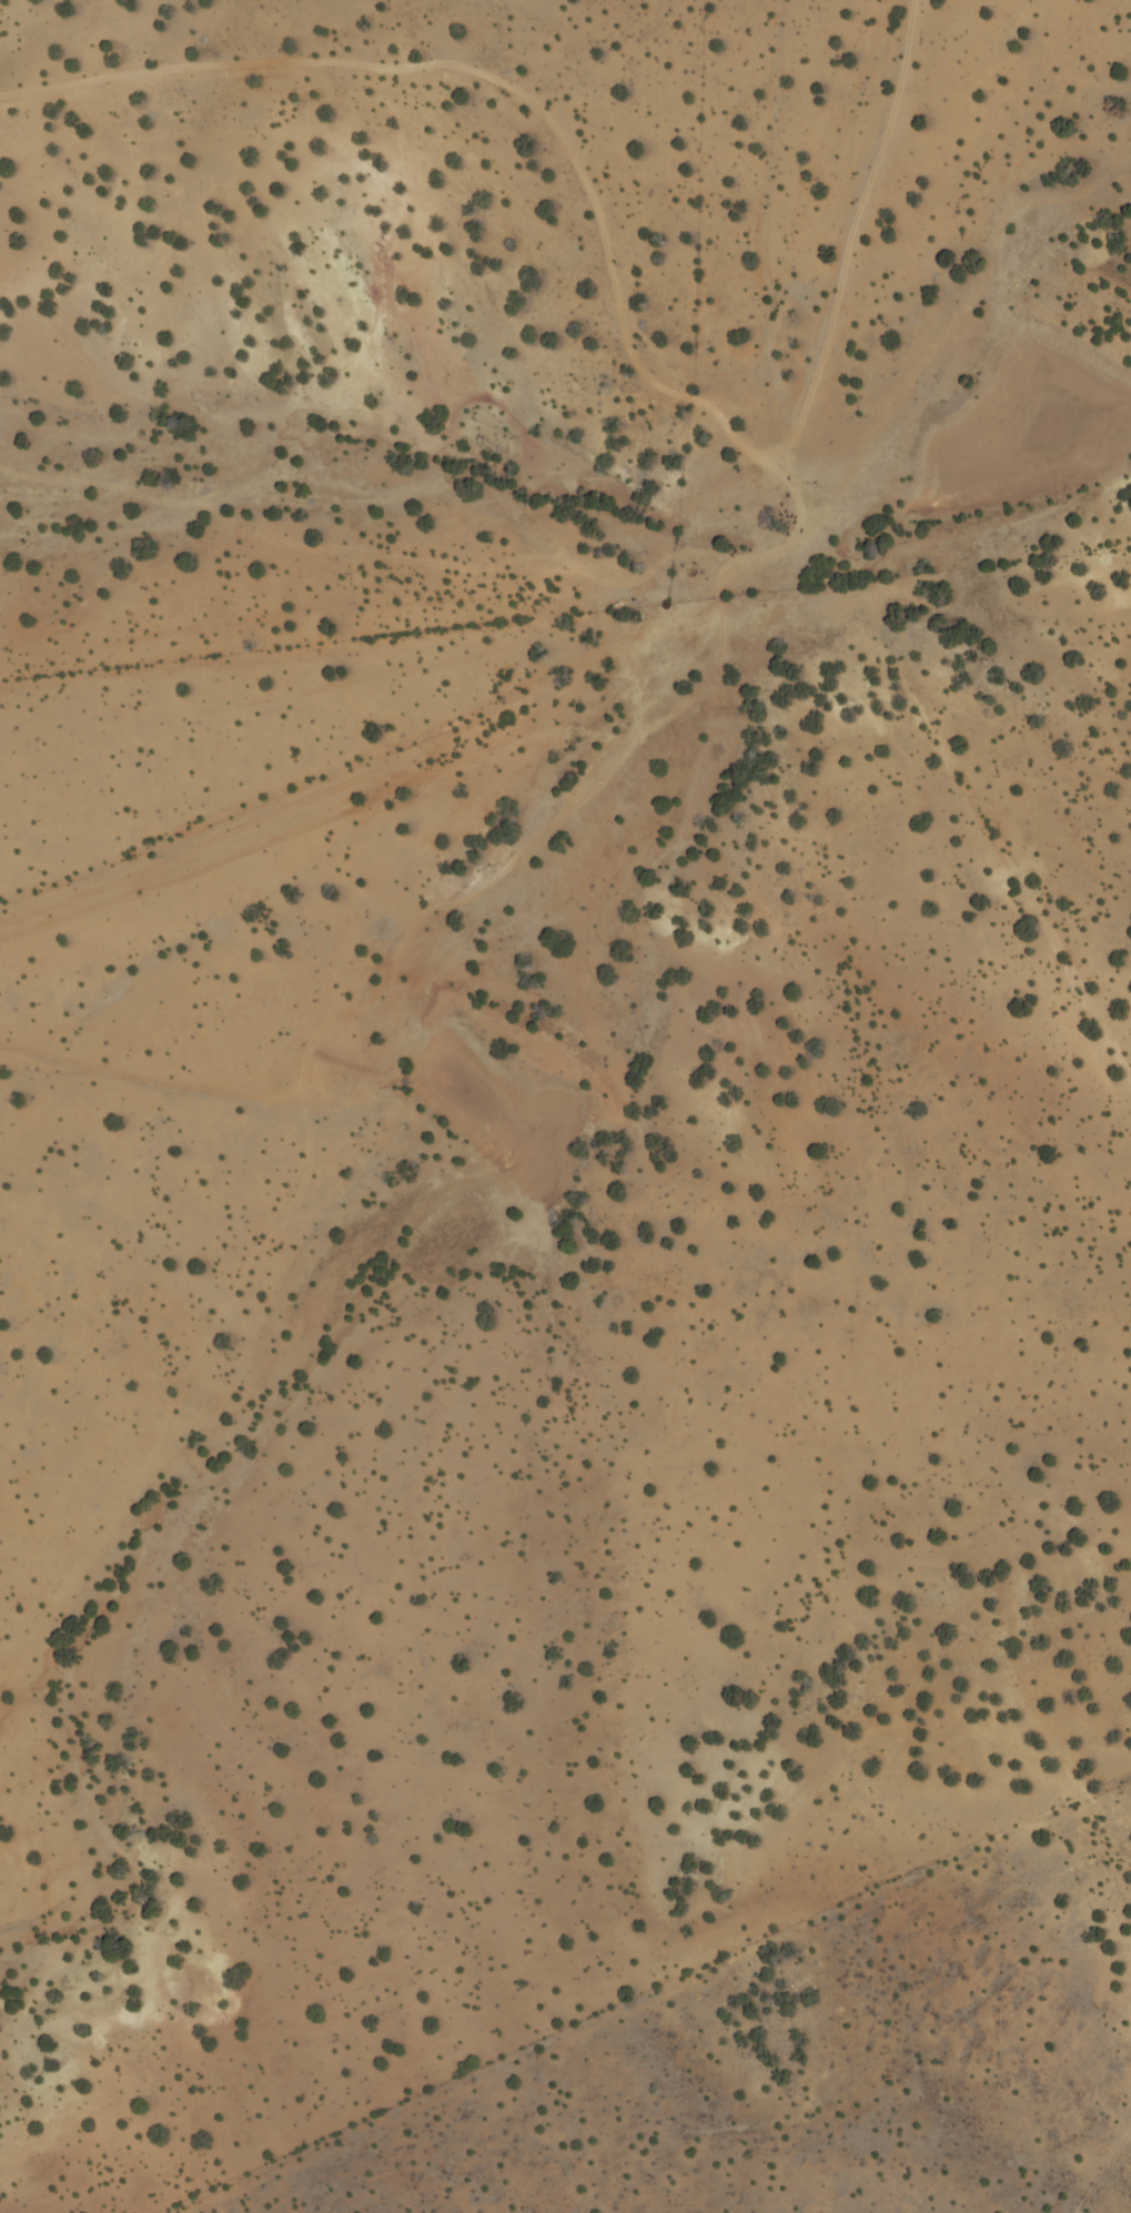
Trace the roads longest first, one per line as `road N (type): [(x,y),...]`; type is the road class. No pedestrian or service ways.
road 1 (track): [(0,891),(79,870),(593,656),(685,598),(760,523),(788,442),(754,280),(760,42),(772,0)]
road 2 (track): [(1130,1780),(139,2212)]

